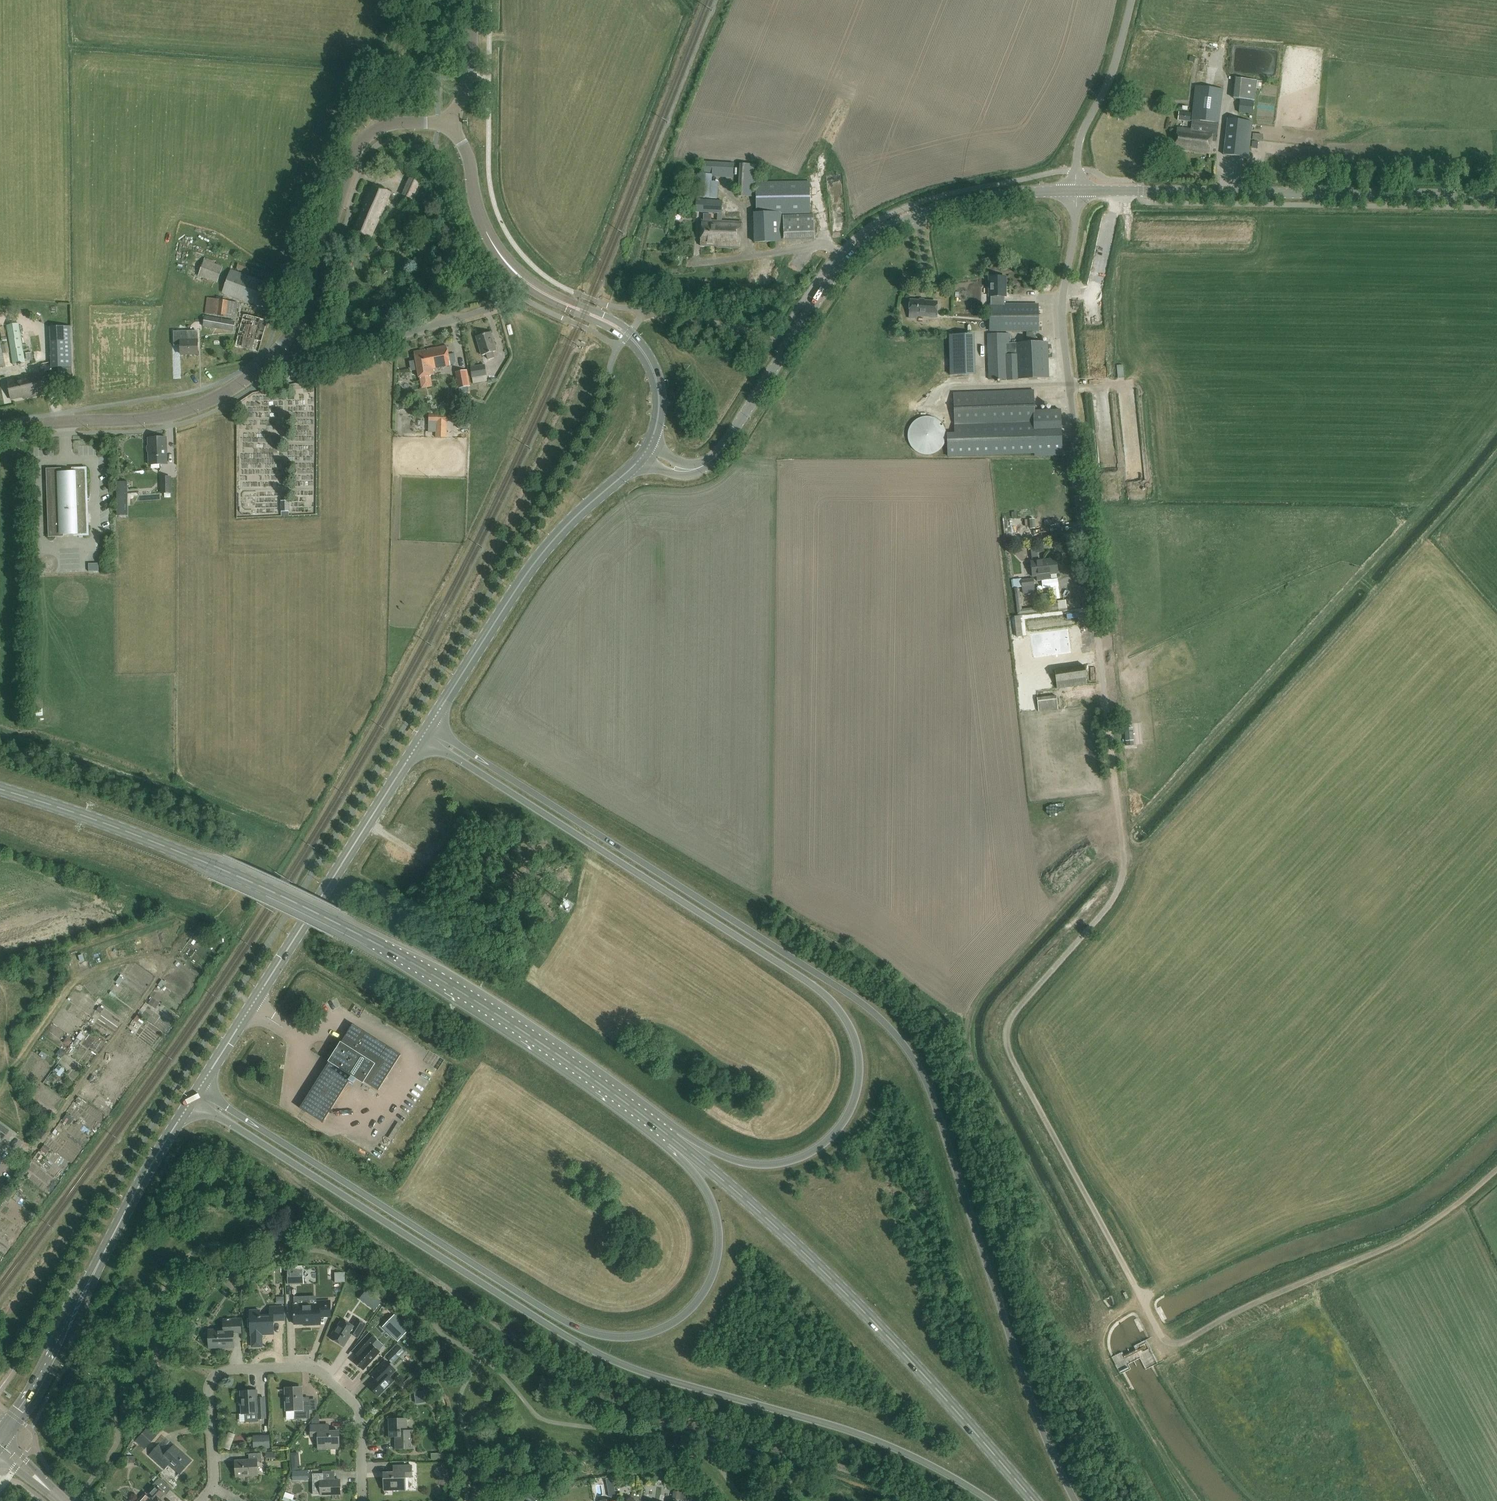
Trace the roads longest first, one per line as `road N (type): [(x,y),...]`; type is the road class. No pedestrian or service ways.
road 1 (unclassified): [(1142,1299),(1006,1037),(1017,1010),(1111,902),(1123,872),(1063,323),(1077,191)]
road 2 (primary): [(1076,1500),(1038,1413),(927,1086),(903,1044),(801,962),(429,726)]
road 3 (primary): [(192,1100),(599,1355),(889,1445),(992,1500)]
road 4 (primary): [(423,737),(817,988),(847,1023),(859,1067),(856,1097),(819,1148),(774,1164),(671,1138)]
road 5 (primary): [(671,1138),(537,1040),(339,924),(174,848),(0,790)]
road 6 (primary): [(671,1138),(717,1219),(716,1265),(696,1301),(671,1323),(620,1337),(560,1318),(199,1090)]
road 7 (tertiary): [(646,452),(682,469),(710,462),(844,262),(872,238),(922,213),(985,198),(1077,191)]
road 8 (primary): [(1036,1500),(759,1209),(671,1138)]
road 9 (secondary): [(646,452),(660,409),(650,363),(627,335),(534,289),(498,254),(452,122)]
road 10 (tertiary): [(1077,191),(1496,196)]
road 11 (secondary): [(199,1090),(423,737)]
road 12 (tertiary): [(2,1437),(192,1100)]
road 13 (residential): [(363,1500),(360,1412),(317,1370),(212,1372),(211,1489),(200,1500)]
road 14 (track): [(1496,1169),(1400,1242),(1183,1342),(1161,1336)]
road 15 (secondary): [(429,726),(540,554),(646,452)]
road 16 (unclassified): [(268,362),(318,275),(358,141),(394,123),(452,122)]
road 17 (unclassified): [(0,431),(190,410),(268,362)]
road 18 (track): [(1184,1500),(1093,1334),(1142,1299)]
road 19 (residential): [(268,362),(278,368),(321,358),(492,307)]
road 20 (track): [(20,1142),(35,1149),(160,975)]
road 21 (unclassified): [(1077,191),(1080,141),(1114,68),(1131,0)]
road 22 (secondary): [(452,122),(470,87),(471,0)]

